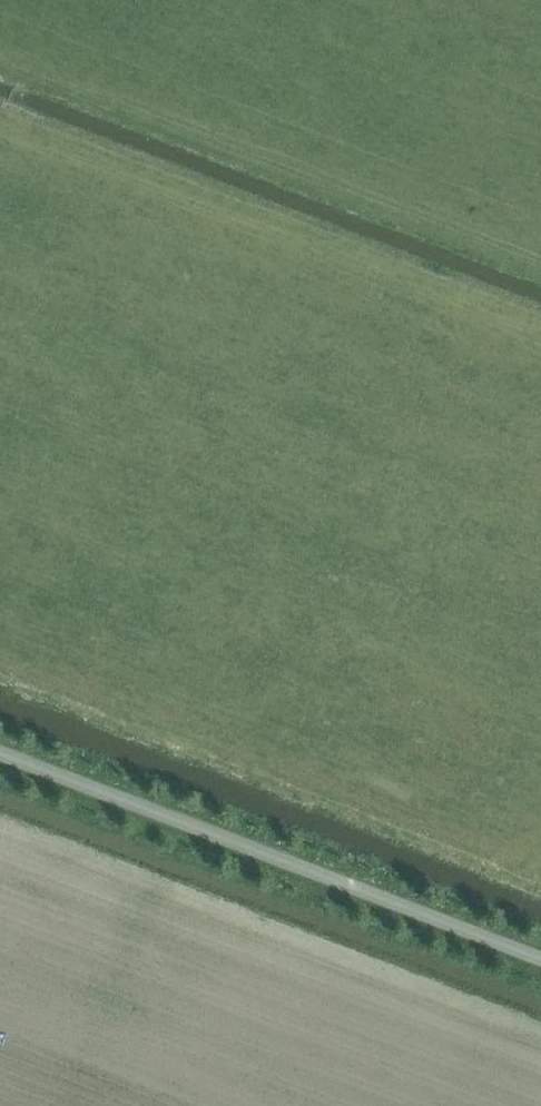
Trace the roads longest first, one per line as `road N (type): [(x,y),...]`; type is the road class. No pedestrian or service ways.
road 1 (unclassified): [(540,958),(0,753)]

